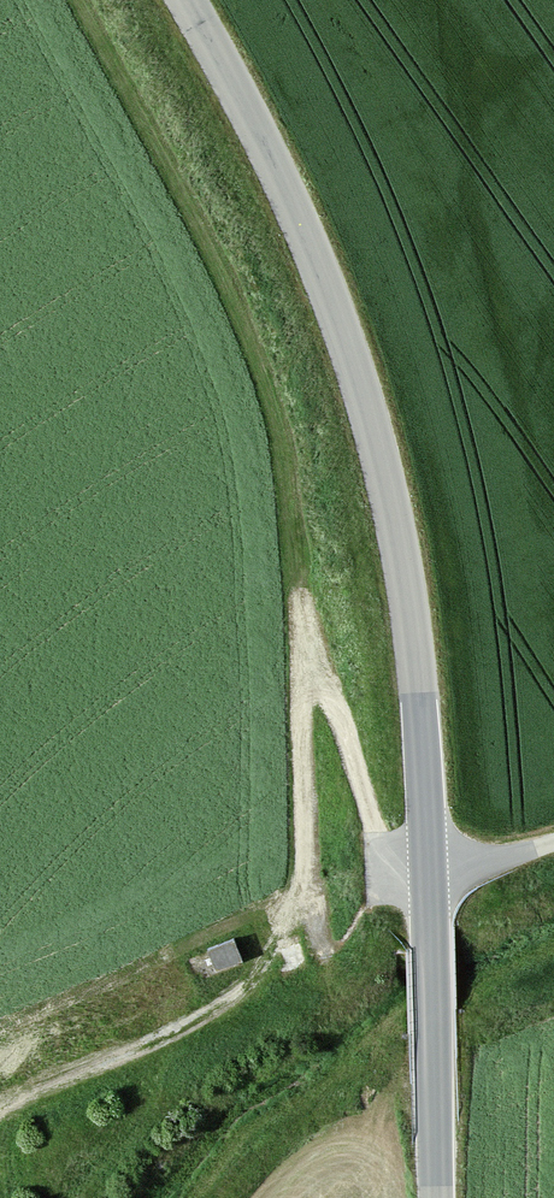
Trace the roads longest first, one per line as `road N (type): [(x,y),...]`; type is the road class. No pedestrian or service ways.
road 1 (tertiary): [(438,1197),(418,612),(370,389),(286,130),(211,0)]
road 2 (track): [(553,841),(433,885),(295,578),(278,434),(146,123),(78,0)]
road 3 (track): [(295,578),(304,871),(265,962),(222,1010),(0,1125)]

